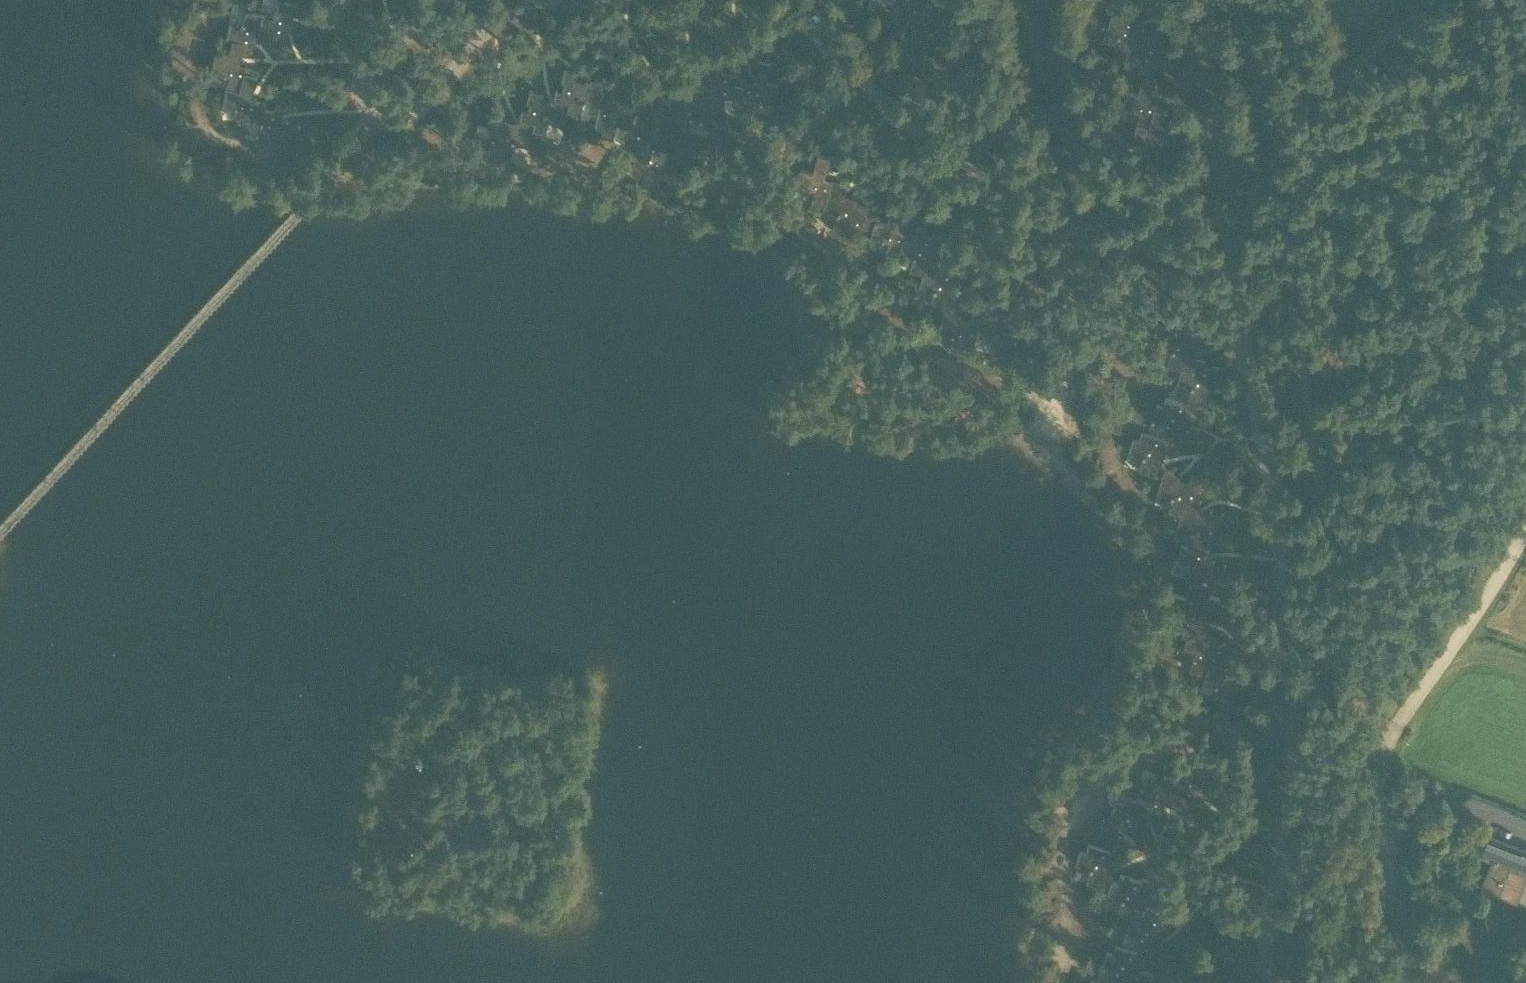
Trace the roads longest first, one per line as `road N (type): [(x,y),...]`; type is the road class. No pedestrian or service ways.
road 1 (unclassified): [(1432,0),(1276,135),(1271,174),(1337,602),(1362,716),(1381,753)]
road 2 (unclassified): [(1525,537),(1381,753)]
road 3 (unclassified): [(1381,753),(1409,982)]
road 4 (track): [(1276,135),(1257,99),(1253,0)]

